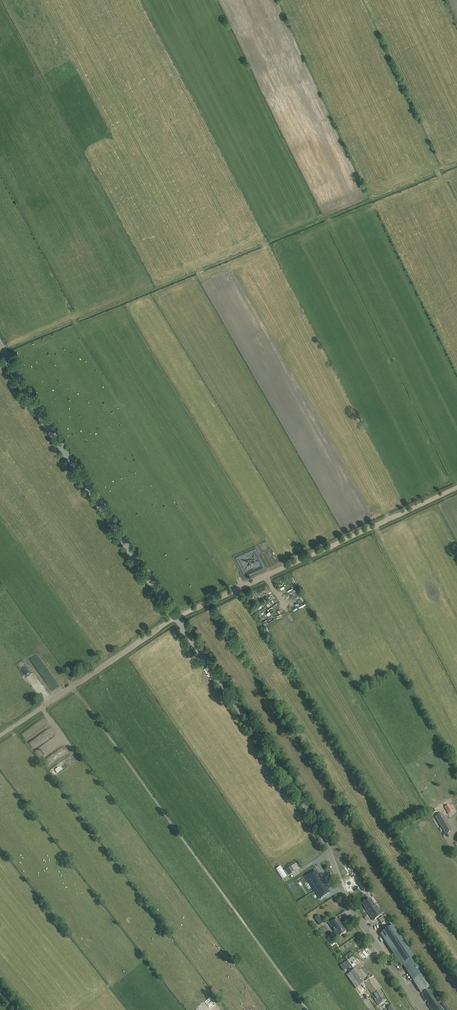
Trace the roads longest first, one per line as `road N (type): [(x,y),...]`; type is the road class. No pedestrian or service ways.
road 1 (tertiary): [(422,1009),(353,910),(317,822),(0,342)]
road 2 (track): [(0,737),(176,617),(456,487)]

